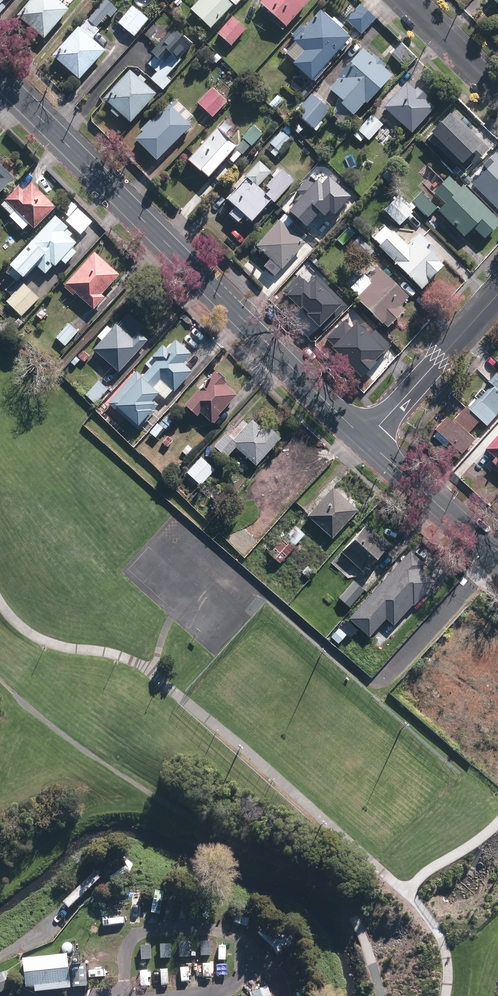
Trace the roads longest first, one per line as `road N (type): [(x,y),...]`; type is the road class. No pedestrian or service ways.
road 1 (motorway): [(0,379),(149,557),(497,938)]
road 2 (motorway): [(447,995),(293,827),(0,474)]
road 3 (secondary): [(365,440),(0,80)]
road 4 (residential): [(497,294),(365,440)]
road 5 (secondary): [(497,559),(365,440)]
road 6 (residential): [(497,91),(407,0)]

